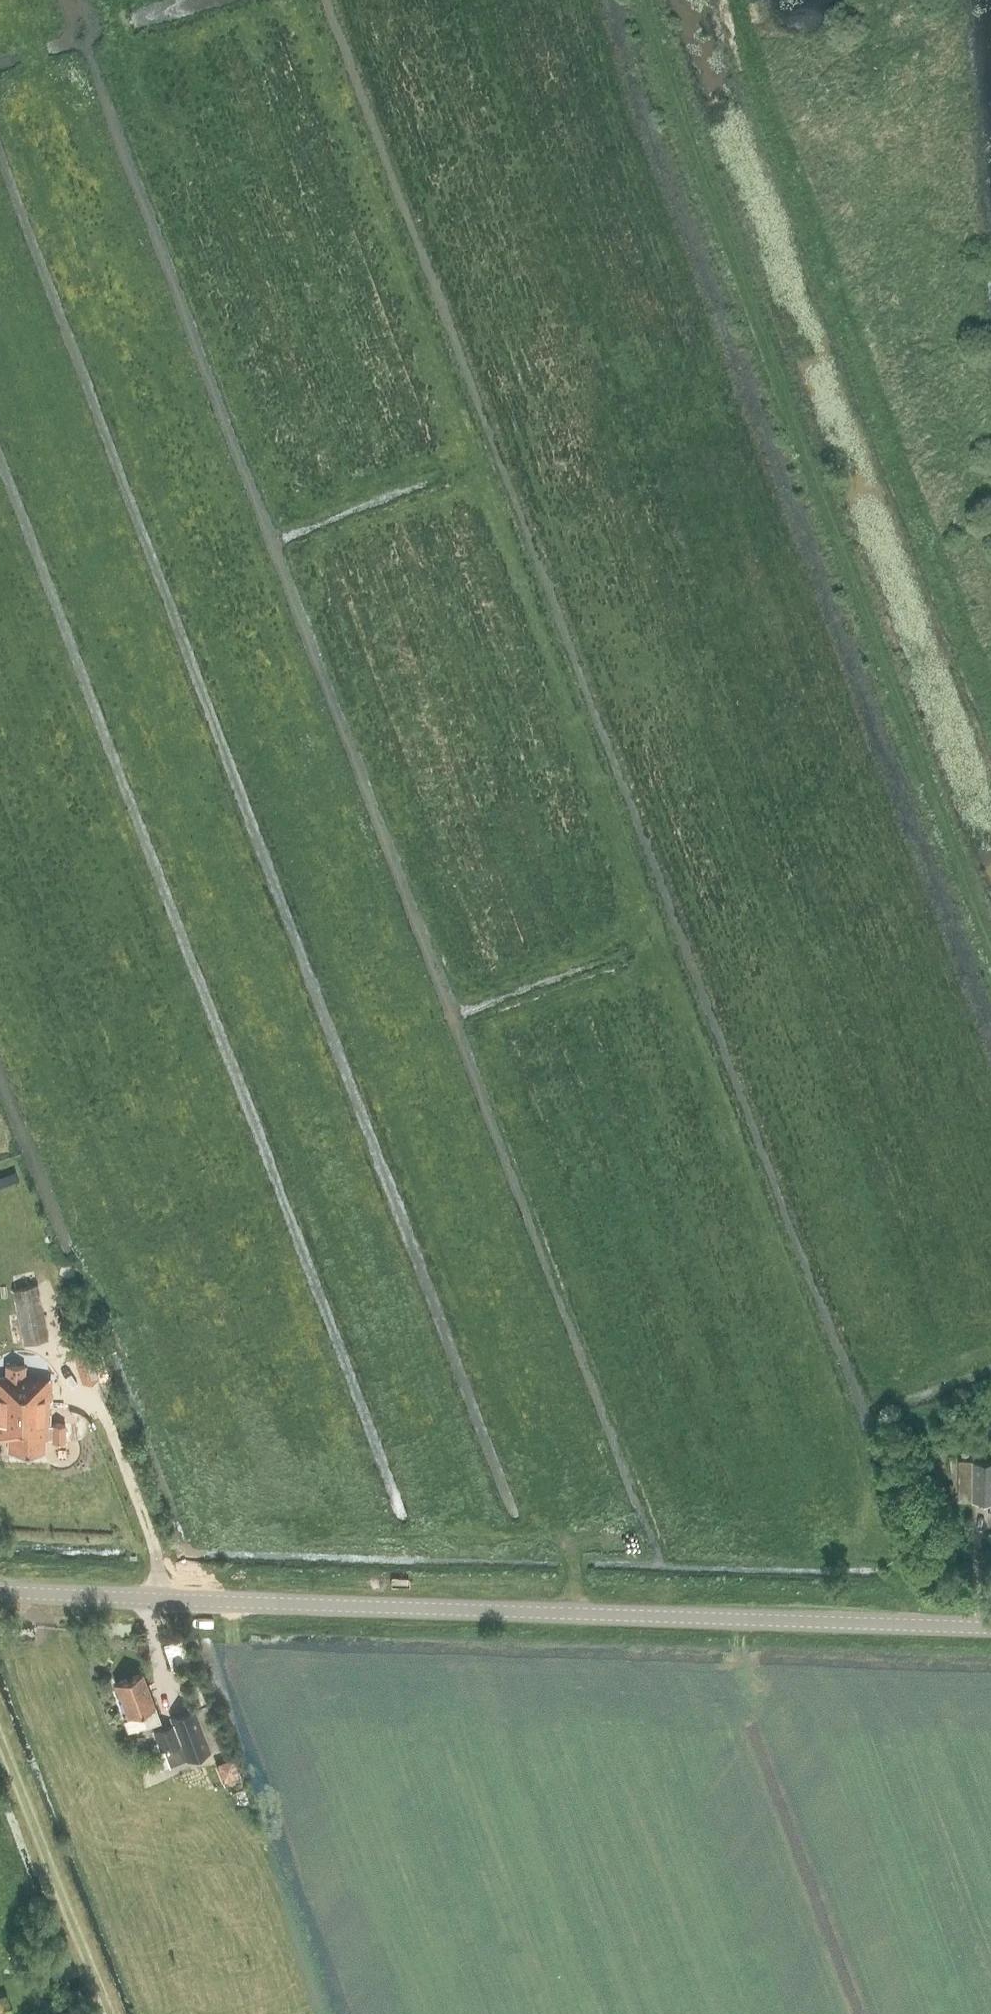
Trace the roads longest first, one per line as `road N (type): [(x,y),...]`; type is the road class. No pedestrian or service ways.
road 1 (track): [(654,0),(990,946)]
road 2 (tertiary): [(0,1593),(990,1629)]

